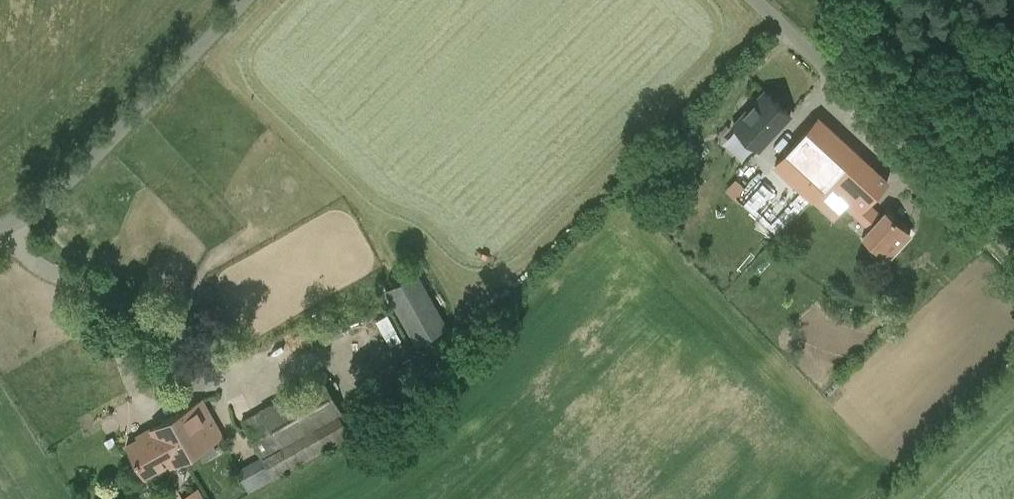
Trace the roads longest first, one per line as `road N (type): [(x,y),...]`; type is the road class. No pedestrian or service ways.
road 1 (unclassified): [(1013,252),(755,0)]
road 2 (unclassified): [(244,0),(45,202),(0,227)]

